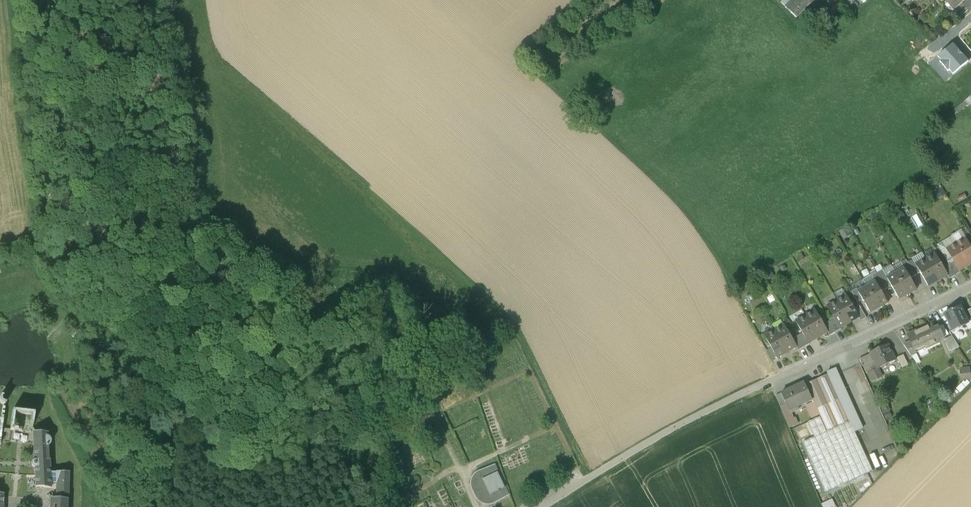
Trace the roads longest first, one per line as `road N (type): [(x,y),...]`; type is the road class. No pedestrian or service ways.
road 1 (residential): [(970,288),(725,406),(550,506)]

